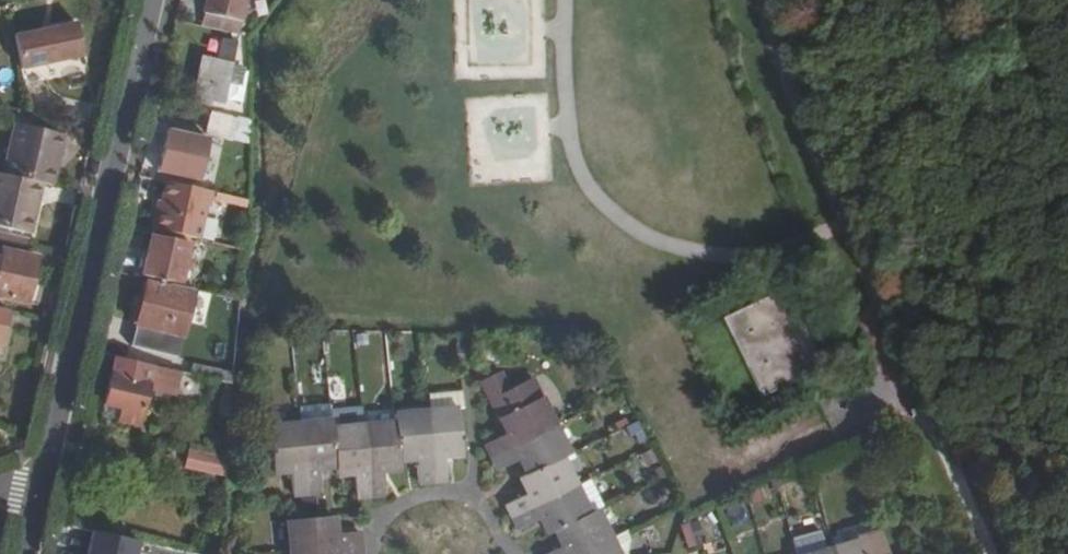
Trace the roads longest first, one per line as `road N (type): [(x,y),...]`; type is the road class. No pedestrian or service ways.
road 1 (track): [(989,553),(807,136),(761,0)]
road 2 (residential): [(44,479),(151,0)]

